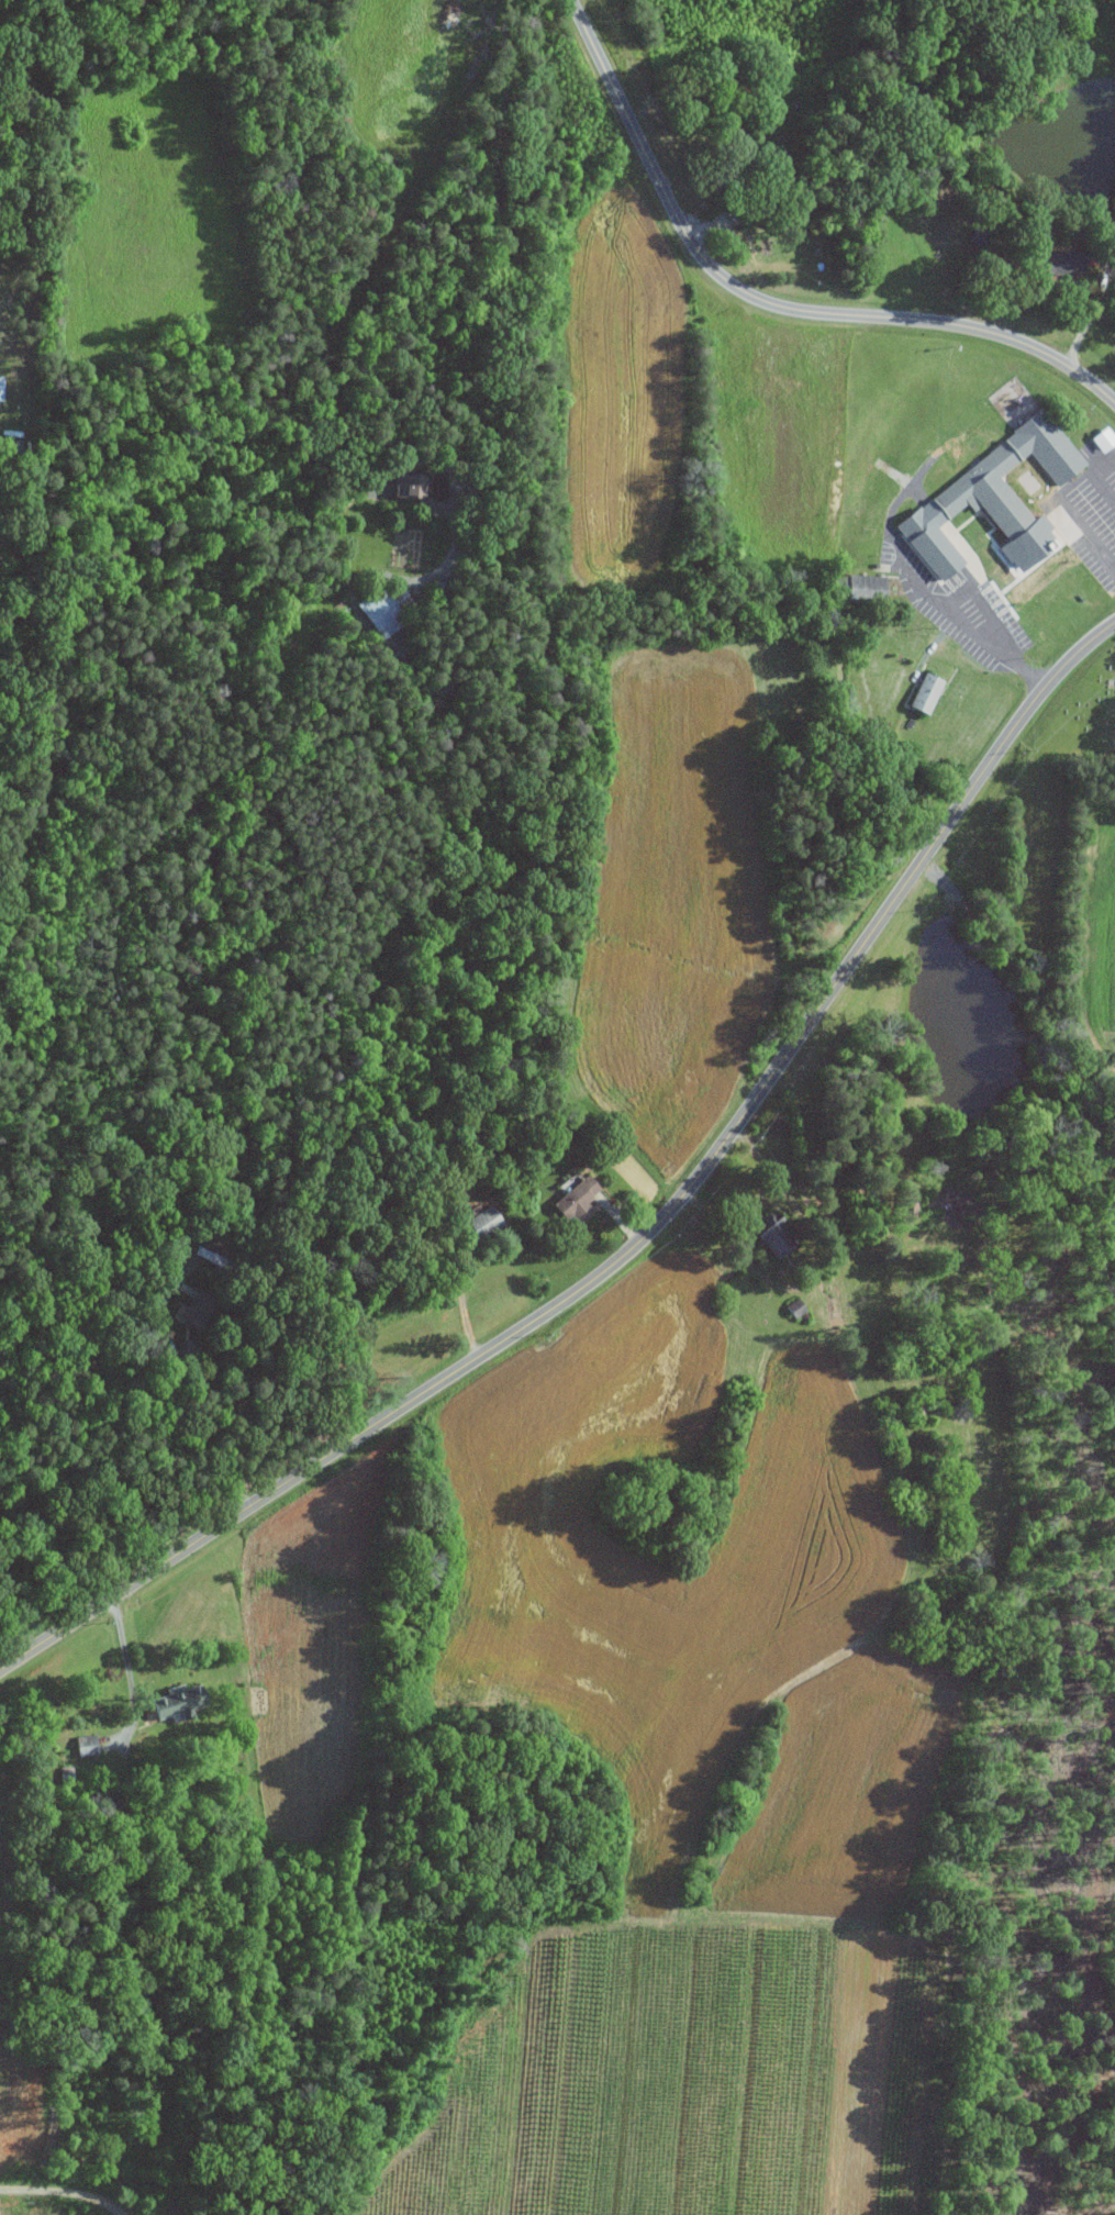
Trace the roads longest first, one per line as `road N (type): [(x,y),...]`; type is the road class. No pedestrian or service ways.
road 1 (residential): [(0,1671),(554,1311),(650,1234),(720,1149),(1051,679),(1114,623)]
road 2 (residential): [(1114,401),(1037,348),(965,327),(782,312),(733,287),(694,252),(571,0)]

